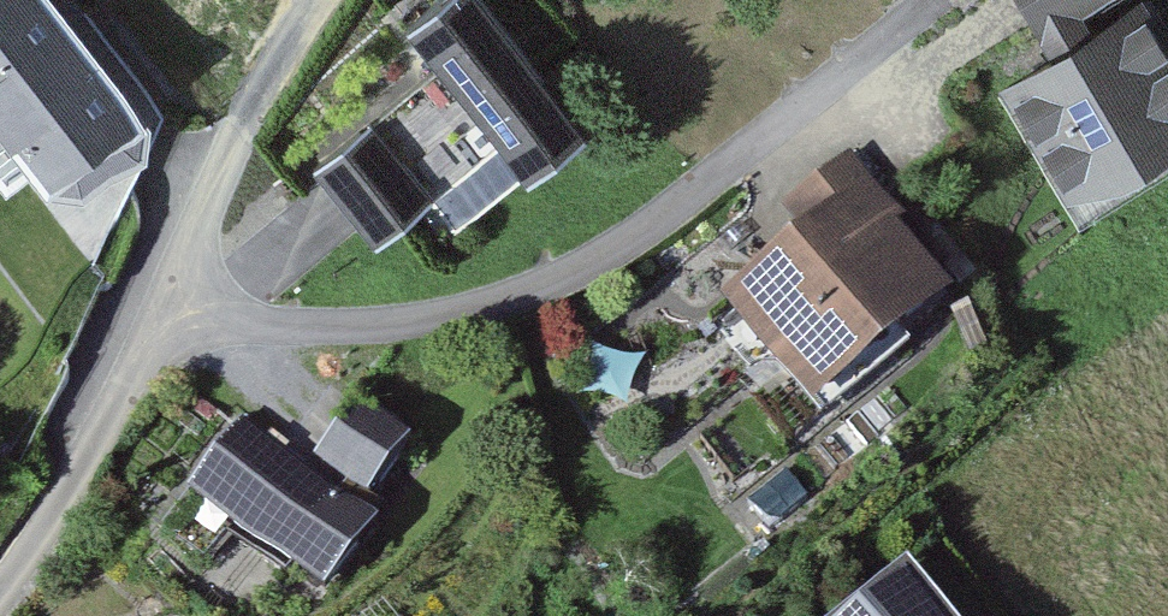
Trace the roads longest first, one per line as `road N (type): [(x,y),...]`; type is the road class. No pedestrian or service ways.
road 1 (residential): [(178,299),(257,322),(366,325),(487,307),(633,246),(943,0)]
road 2 (residential): [(0,590),(43,531),(178,299)]
road 3 (residential): [(178,299),(240,129),(317,0)]

